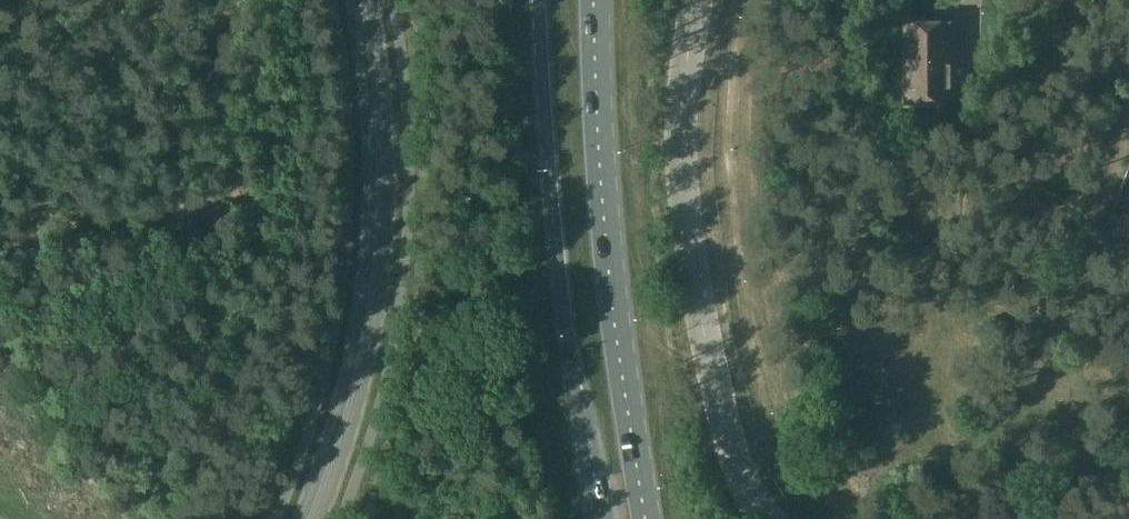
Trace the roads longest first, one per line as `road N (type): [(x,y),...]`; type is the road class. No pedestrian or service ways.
road 1 (secondary): [(303,518),(373,334),(385,236),(380,104),(361,0)]
road 2 (primary): [(540,0),(556,252),(596,518)]
road 3 (primary): [(639,518),(600,249),(588,0)]

